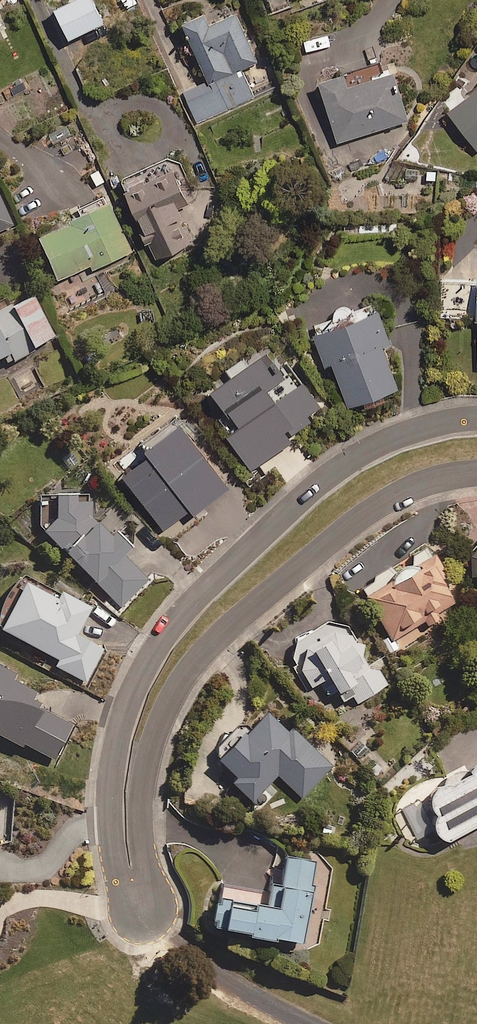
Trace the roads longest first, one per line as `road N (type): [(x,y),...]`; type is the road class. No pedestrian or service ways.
road 1 (residential): [(476,472),(397,493),(199,655),(151,740),(141,844),(151,889),(141,901),(120,893),(112,772),(149,655),(204,588),(347,461),(398,437),(476,421)]

